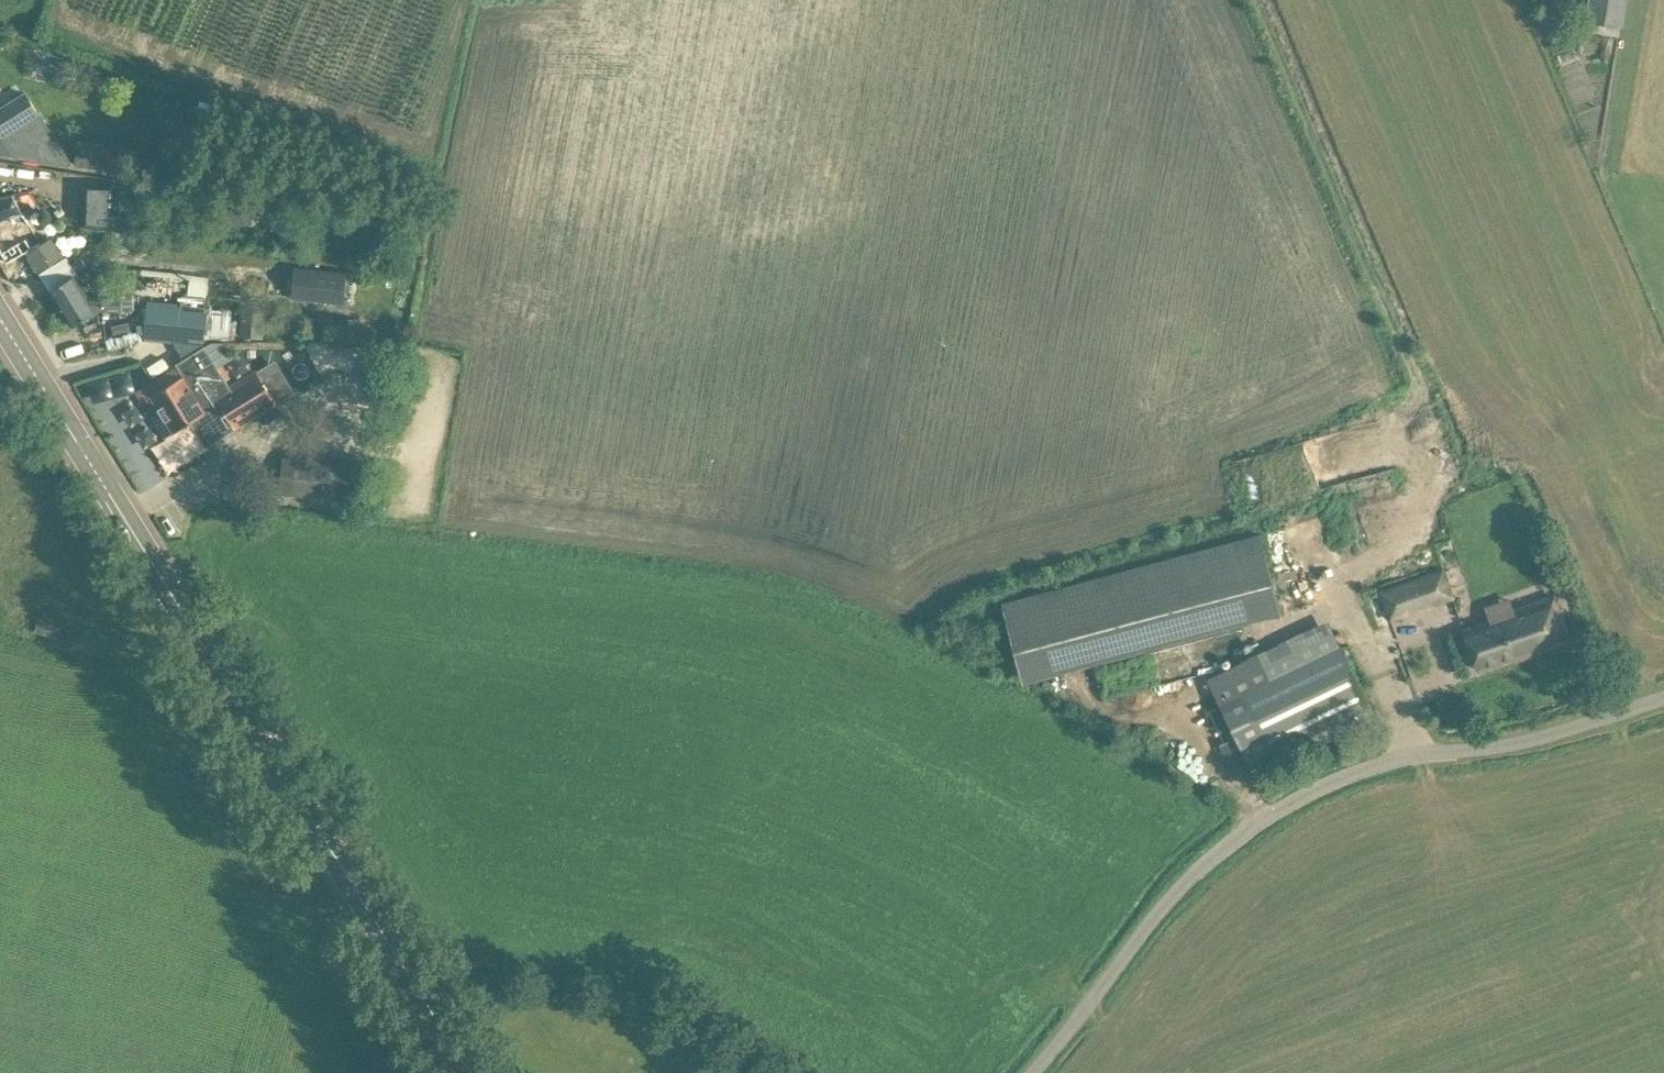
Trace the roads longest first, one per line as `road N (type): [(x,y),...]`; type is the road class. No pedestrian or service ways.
road 1 (secondary): [(469,1072),(0,318)]
road 2 (unclassified): [(1033,1072),(1182,886),(1291,802),(1392,761),(1526,742),(1663,700)]
road 3 (track): [(1449,470),(1437,421),(1261,0)]

